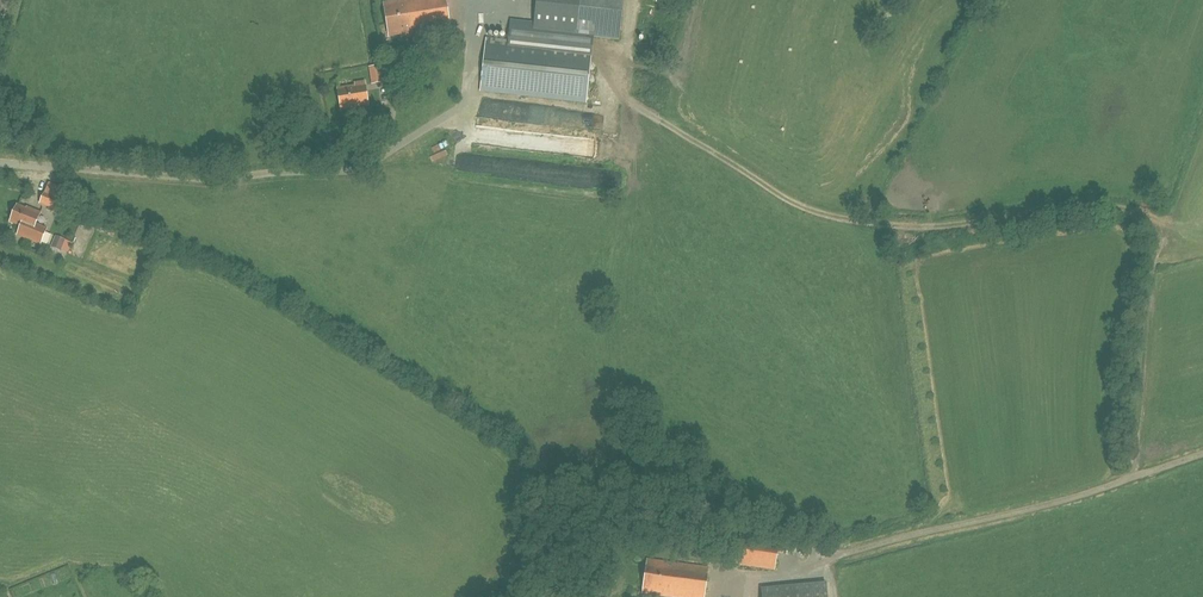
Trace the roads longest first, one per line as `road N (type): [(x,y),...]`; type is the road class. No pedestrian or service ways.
road 1 (unclassified): [(462,596),(522,579),(624,489),(645,486),(755,510),(840,545),(1067,492),(1202,450)]
road 2 (unclassified): [(0,162),(230,178),(334,170),(362,166),(371,155),(388,92)]

